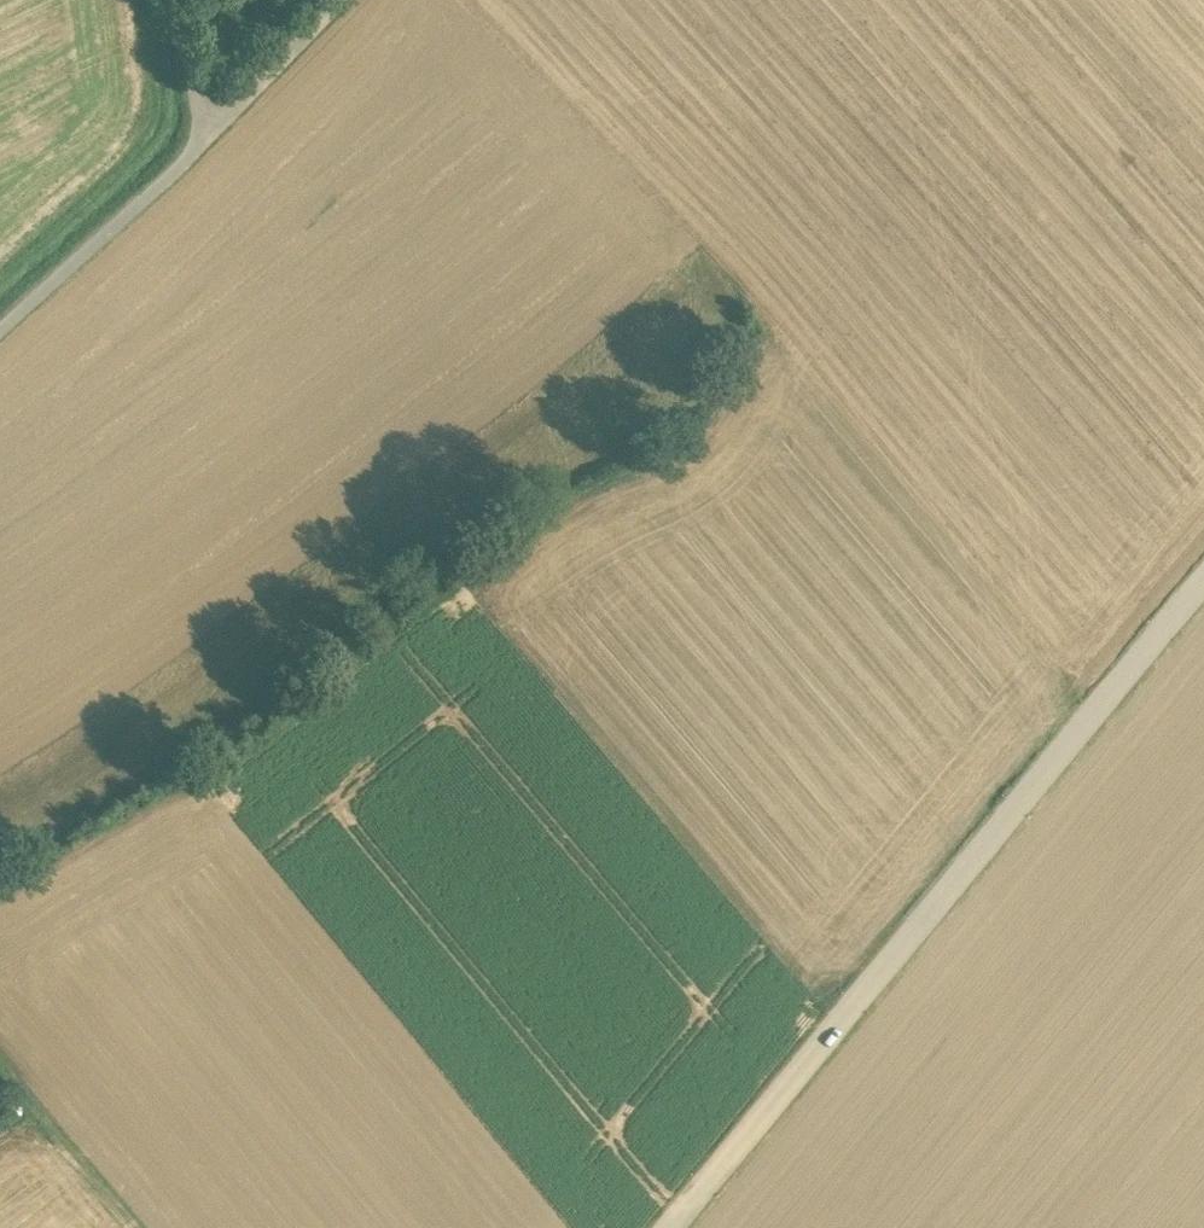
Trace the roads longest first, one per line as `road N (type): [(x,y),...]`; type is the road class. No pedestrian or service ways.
road 1 (tertiary): [(1203,586),(924,913),(673,1227)]
road 2 (track): [(343,0),(0,340)]
road 3 (track): [(146,0),(157,87),(138,145),(0,274)]
road 4 (track): [(139,1227),(0,1062)]
road 5 (track): [(218,125),(190,75),(182,0)]

